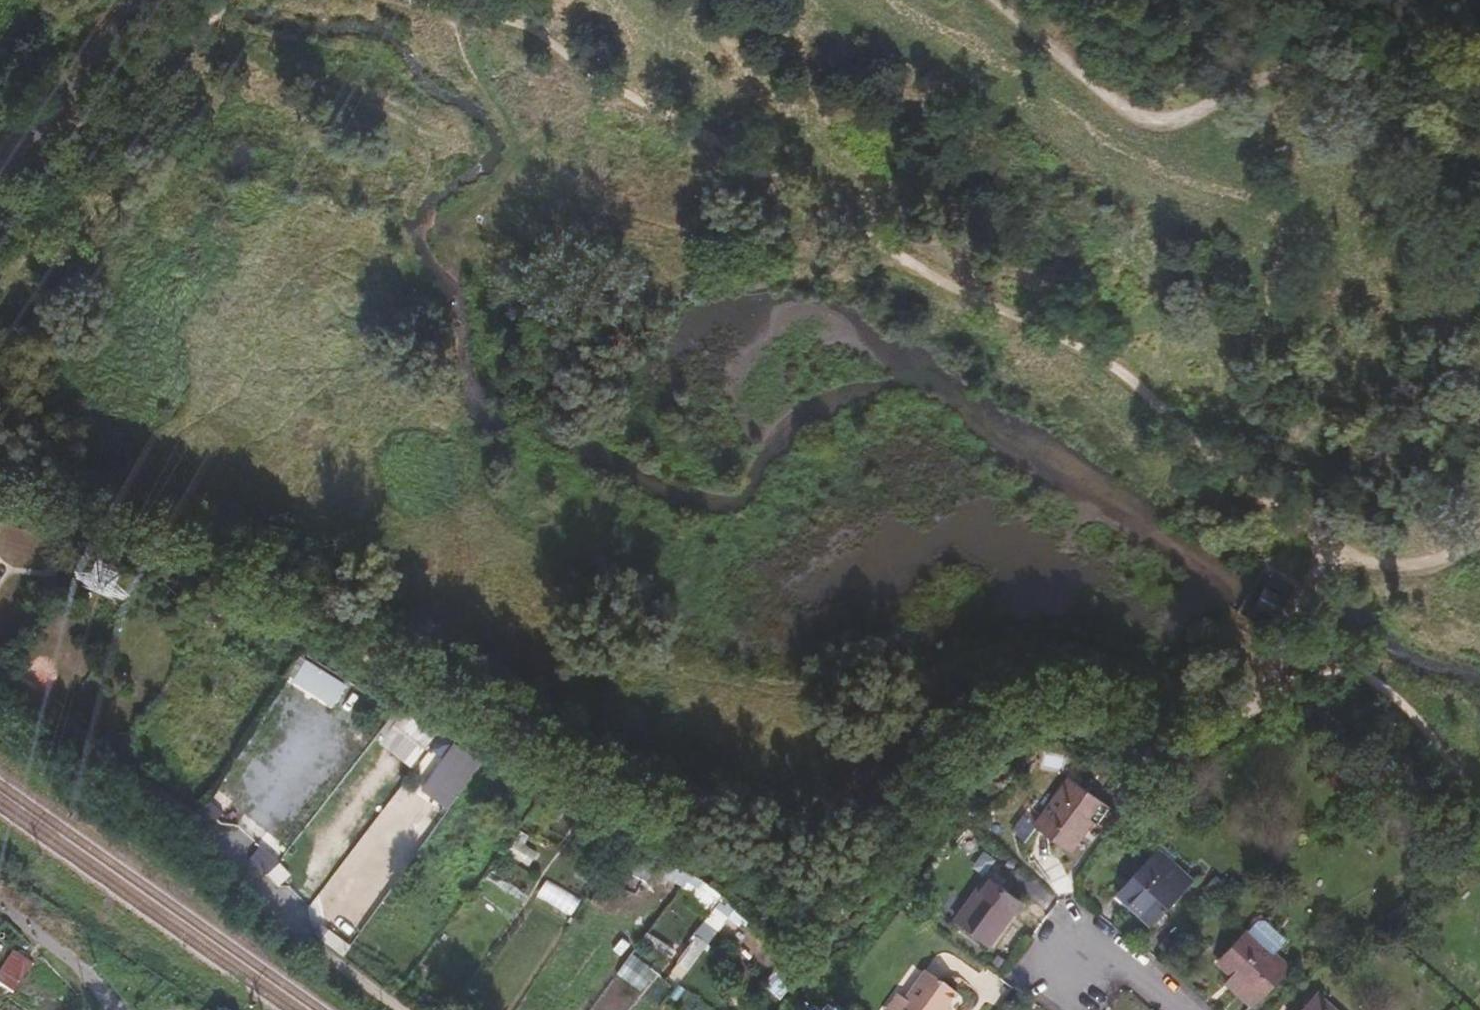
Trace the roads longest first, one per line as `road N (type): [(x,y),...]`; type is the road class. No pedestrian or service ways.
road 1 (track): [(995,0),(1134,118),(1185,122),(1232,94),(1326,72),(1371,104),(1479,231)]
road 2 (track): [(1479,534),(1439,557),(1372,565),(1327,554),(1289,614),(1277,682)]
road 3 (tertiary): [(154,0),(0,171)]

